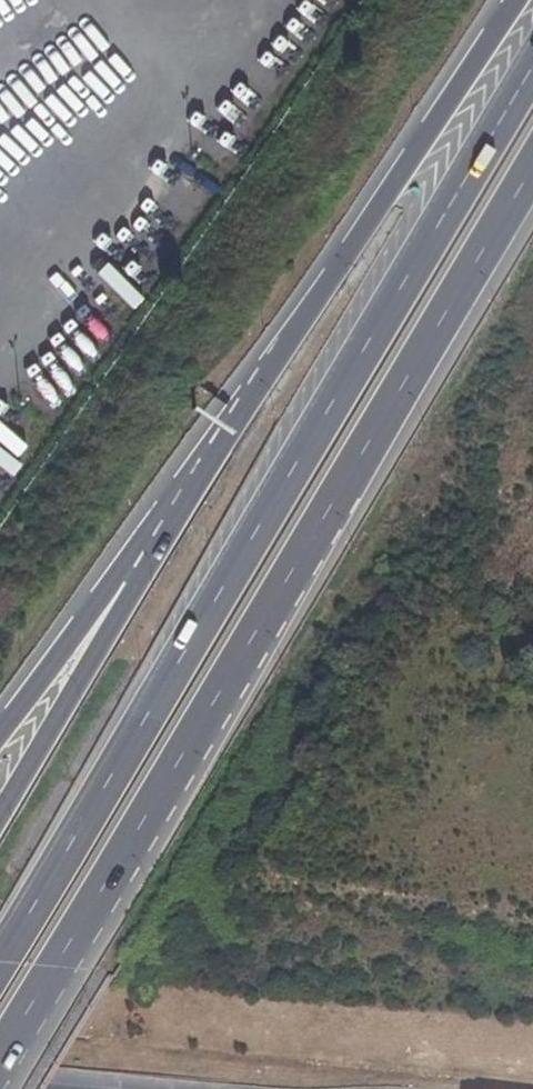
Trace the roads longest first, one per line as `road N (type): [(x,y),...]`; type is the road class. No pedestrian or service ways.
road 1 (primary): [(532,67),(0,966)]
road 2 (primary): [(0,1065),(532,173)]
road 3 (trunk): [(521,0),(139,574)]
road 4 (trunk): [(139,574),(0,819)]
road 5 (trunk): [(139,574),(92,615),(0,735)]

